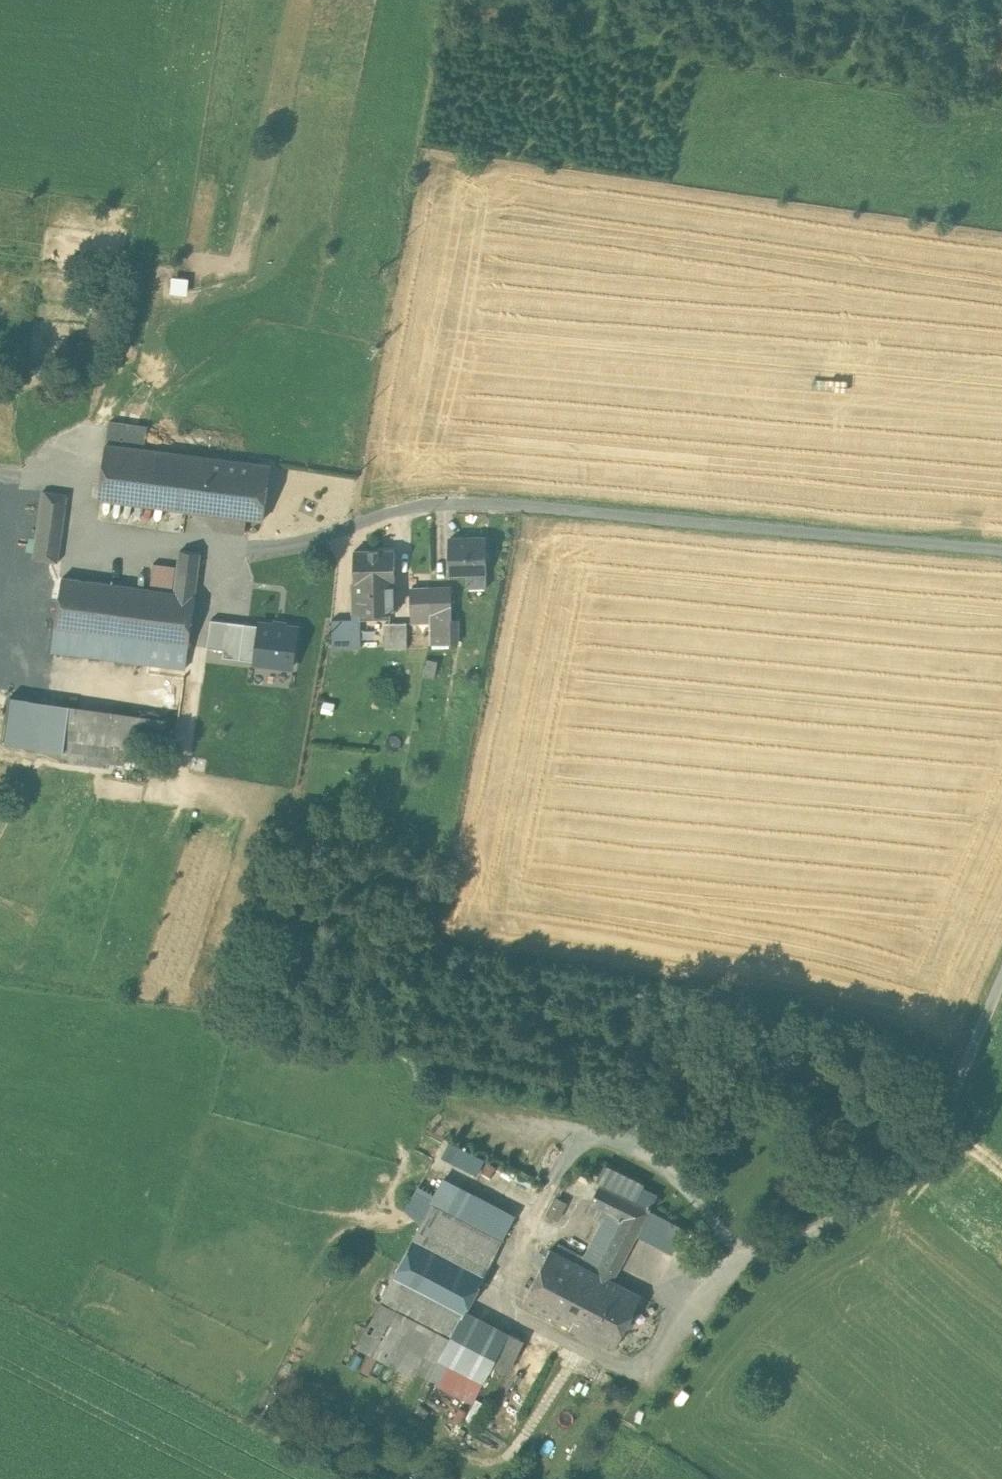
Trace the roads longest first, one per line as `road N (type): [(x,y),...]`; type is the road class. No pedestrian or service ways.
road 1 (track): [(1001,989),(951,1102),(889,1190),(755,1262),(656,1376),(630,1378),(502,1310),(538,1212),(567,1160),(588,1141),(605,1136),(673,1178)]
road 2 (track): [(1001,548),(412,502),(326,536)]
road 3 (track): [(0,473),(87,484),(84,518),(226,539),(326,536)]
road 4 (track): [(0,652),(15,668),(164,687)]

